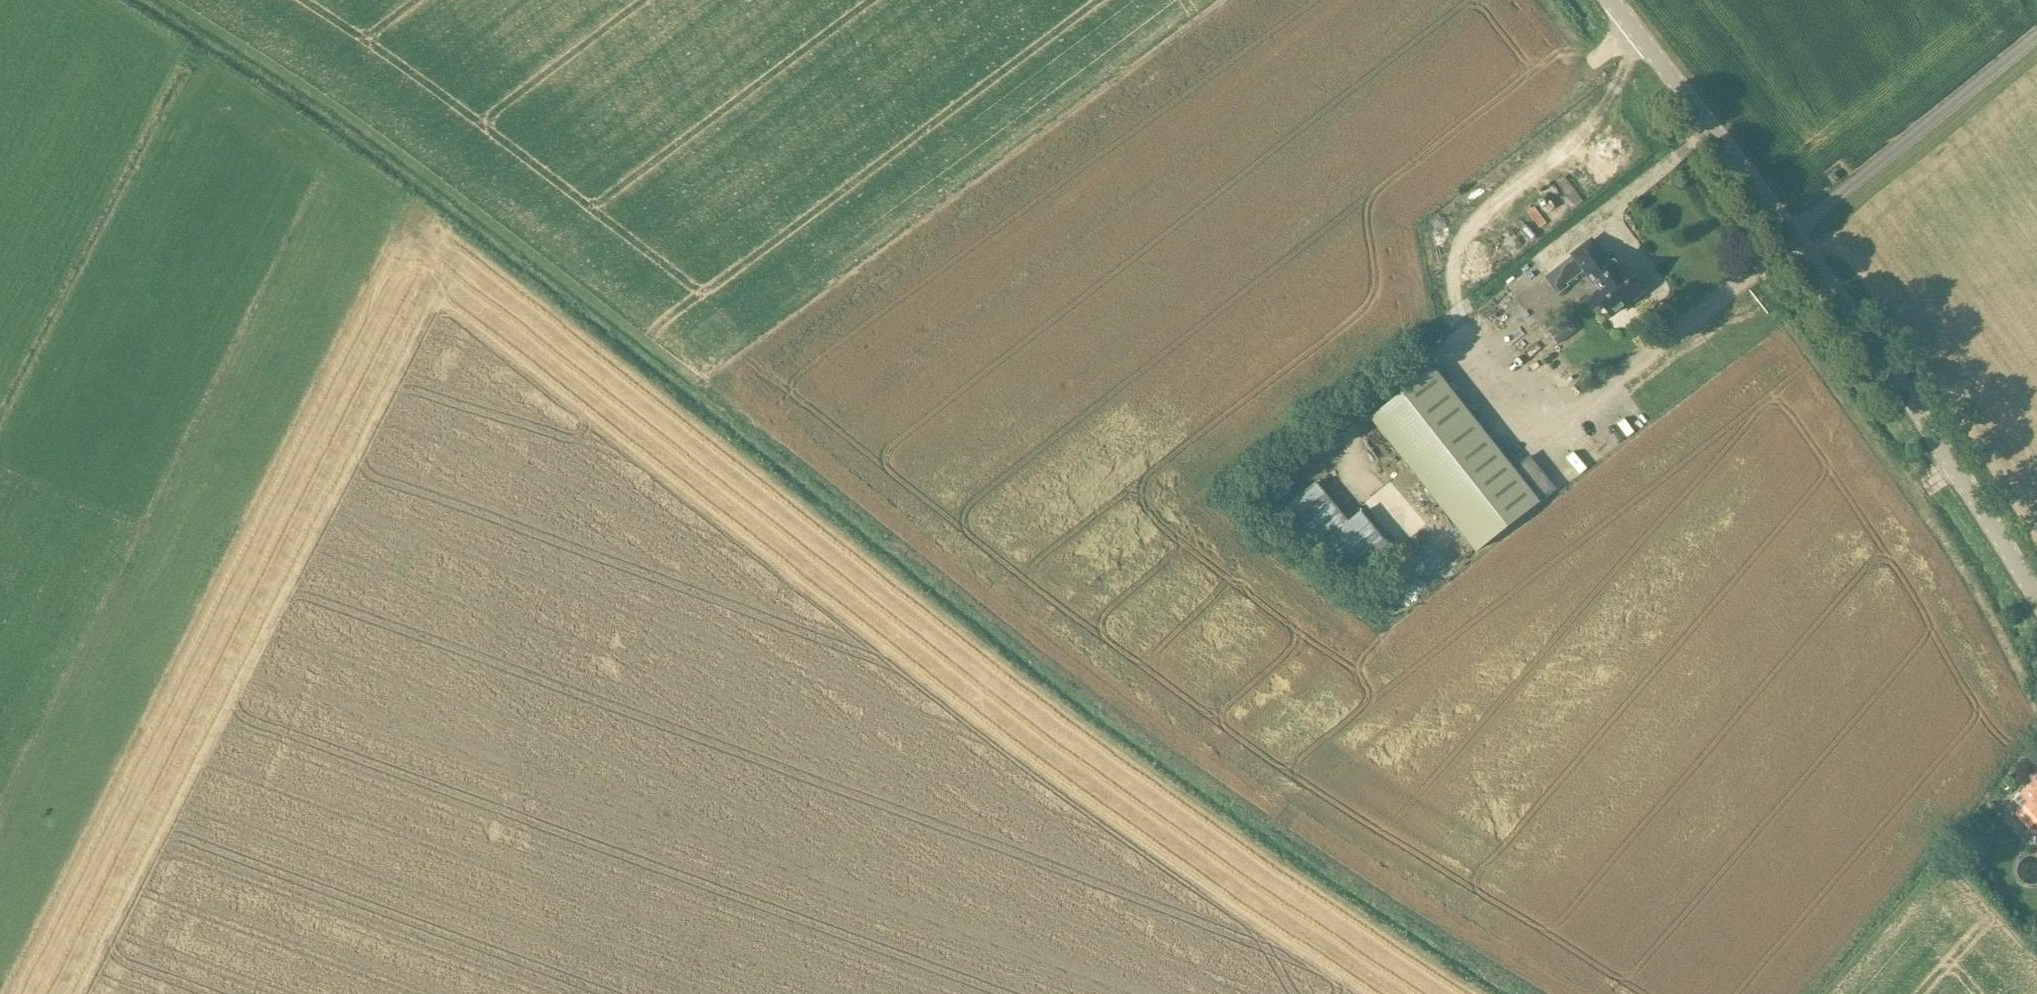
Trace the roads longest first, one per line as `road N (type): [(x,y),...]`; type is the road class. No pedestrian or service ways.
road 1 (unclassified): [(2036,598),(1794,231),(1609,0)]

